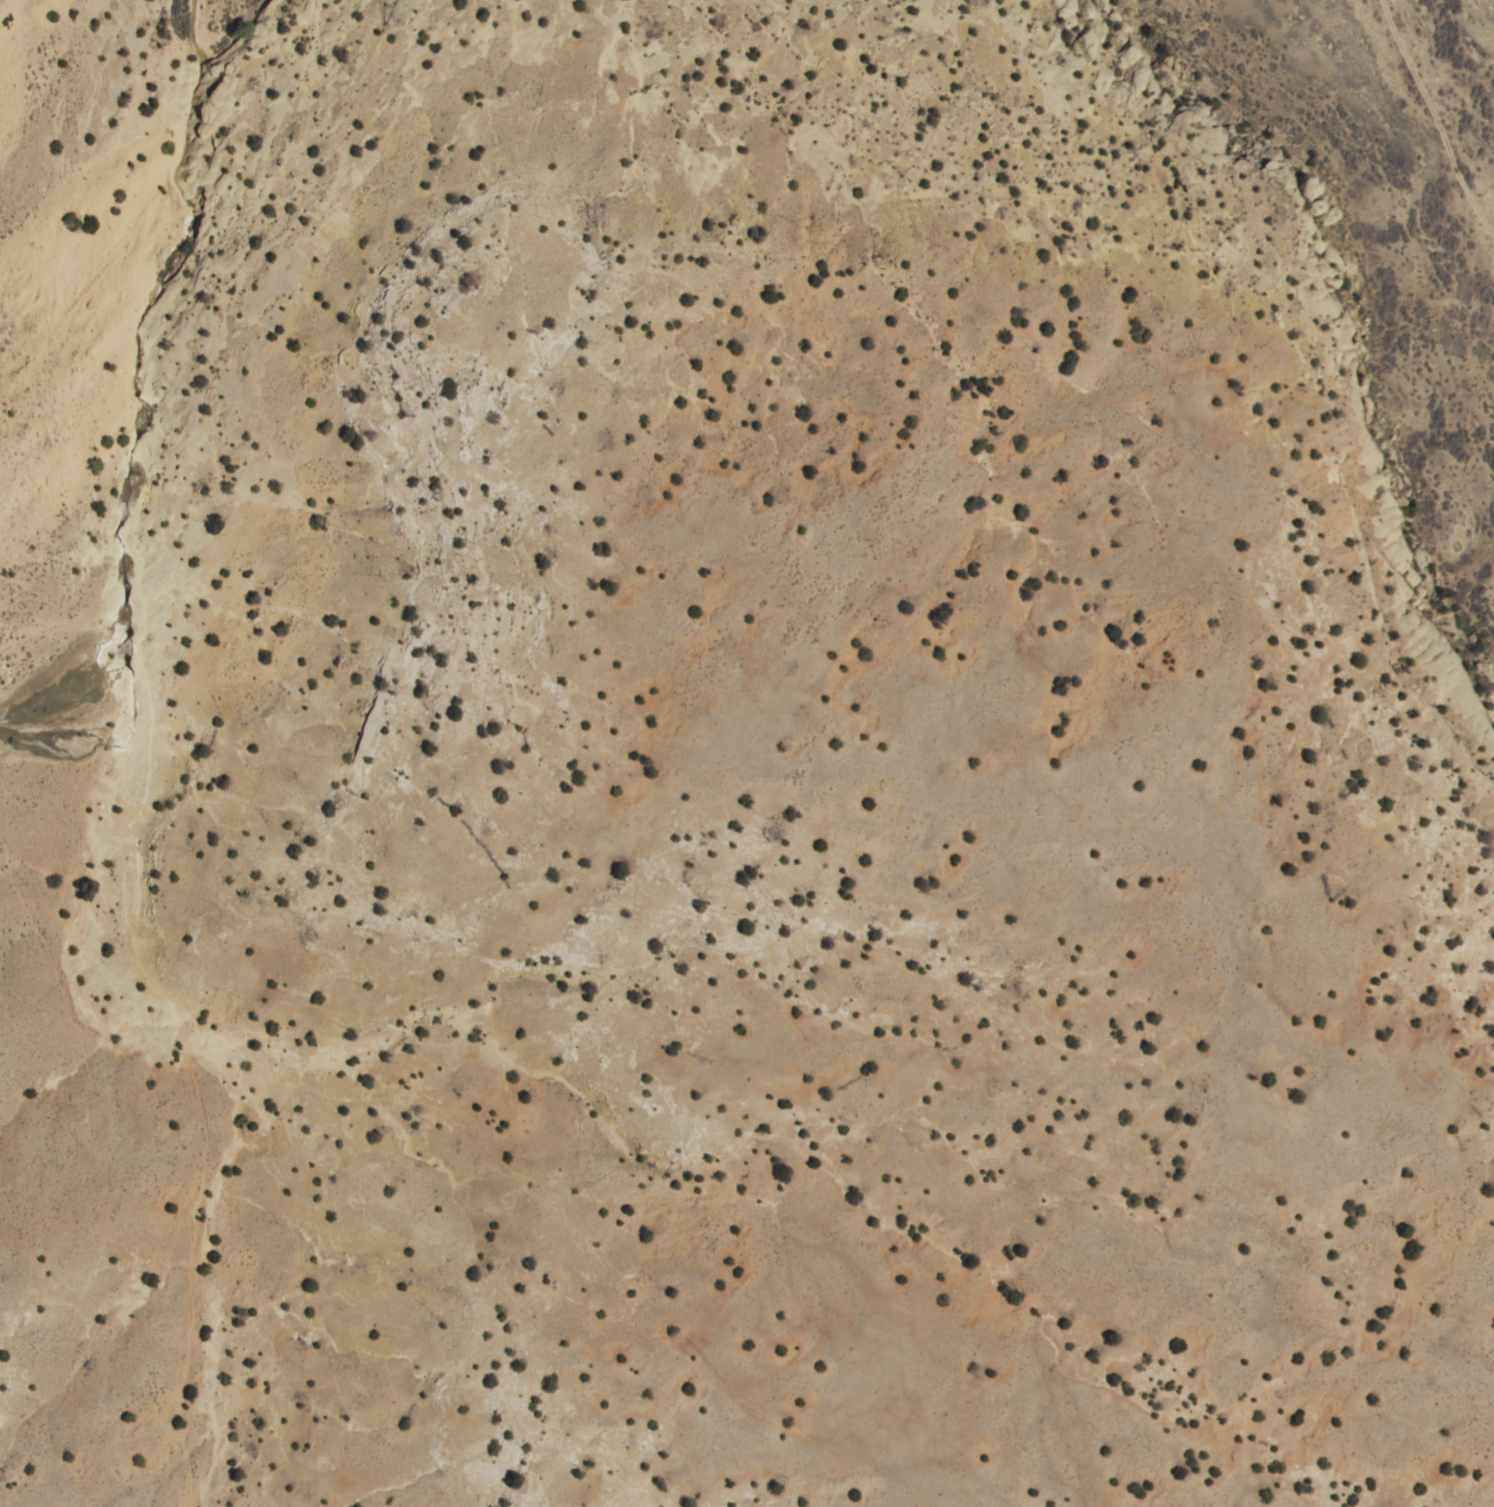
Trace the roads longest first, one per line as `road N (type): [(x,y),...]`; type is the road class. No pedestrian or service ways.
road 1 (track): [(65,1506),(0,1300)]

